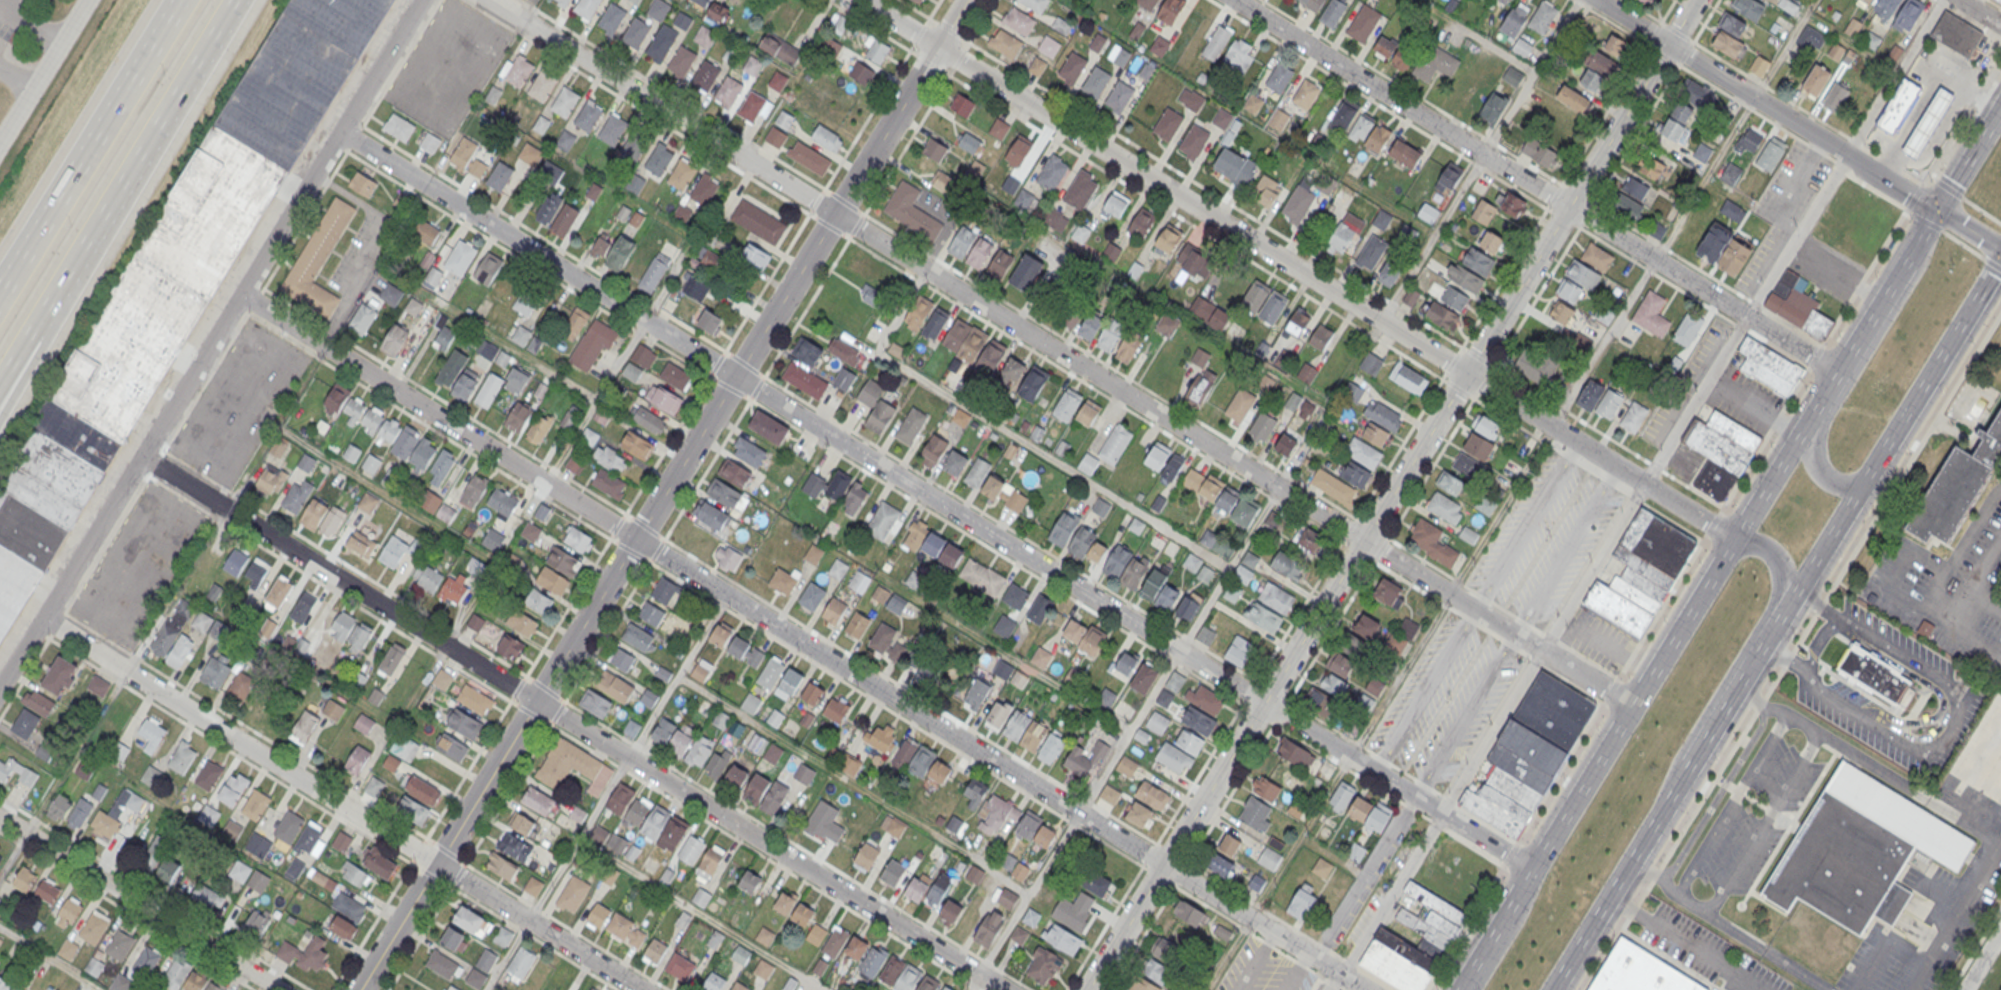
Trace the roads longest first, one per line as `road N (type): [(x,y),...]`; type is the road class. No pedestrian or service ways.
road 1 (residential): [(1534,871),(339,133)]
road 2 (residential): [(1630,707),(488,0)]
road 3 (residential): [(1364,989),(241,294)]
road 4 (residential): [(1696,0),(1086,989)]
road 5 (residential): [(967,0),(359,989)]
road 6 (residential): [(1732,539),(863,0)]
road 7 (residential): [(1004,989),(141,458)]
road 8 (primary): [(1936,209),(1460,989)]
road 9 (residential): [(420,0),(0,685)]
road 10 (residential): [(1838,374),(1233,0)]
road 11 (residential): [(643,989),(41,619)]
road 12 (primary): [(1553,989),(1863,485)]
road 13 (motorway): [(0,376),(234,0)]
road 14 (tertiary): [(1936,209),(1595,0)]
road 15 (residential): [(277,989),(0,818)]
road 16 (primary): [(1671,796),(1679,757),(1779,584),(1773,557),(1732,539)]
road 17 (motorway): [(0,412),(125,205),(144,145)]
road 18 (primary): [(1917,241),(1921,263),(1819,444),(1825,472),(1863,485)]
road 19 (motorway): [(181,0),(29,246)]
road 20 (primary): [(1863,485),(2000,263)]
road 21 (residential): [(0,147),(91,0)]
road 22 (primary): [(2000,101),(1936,209)]
road 23 (primary): [(1527,882),(1519,919),(1476,989)]

